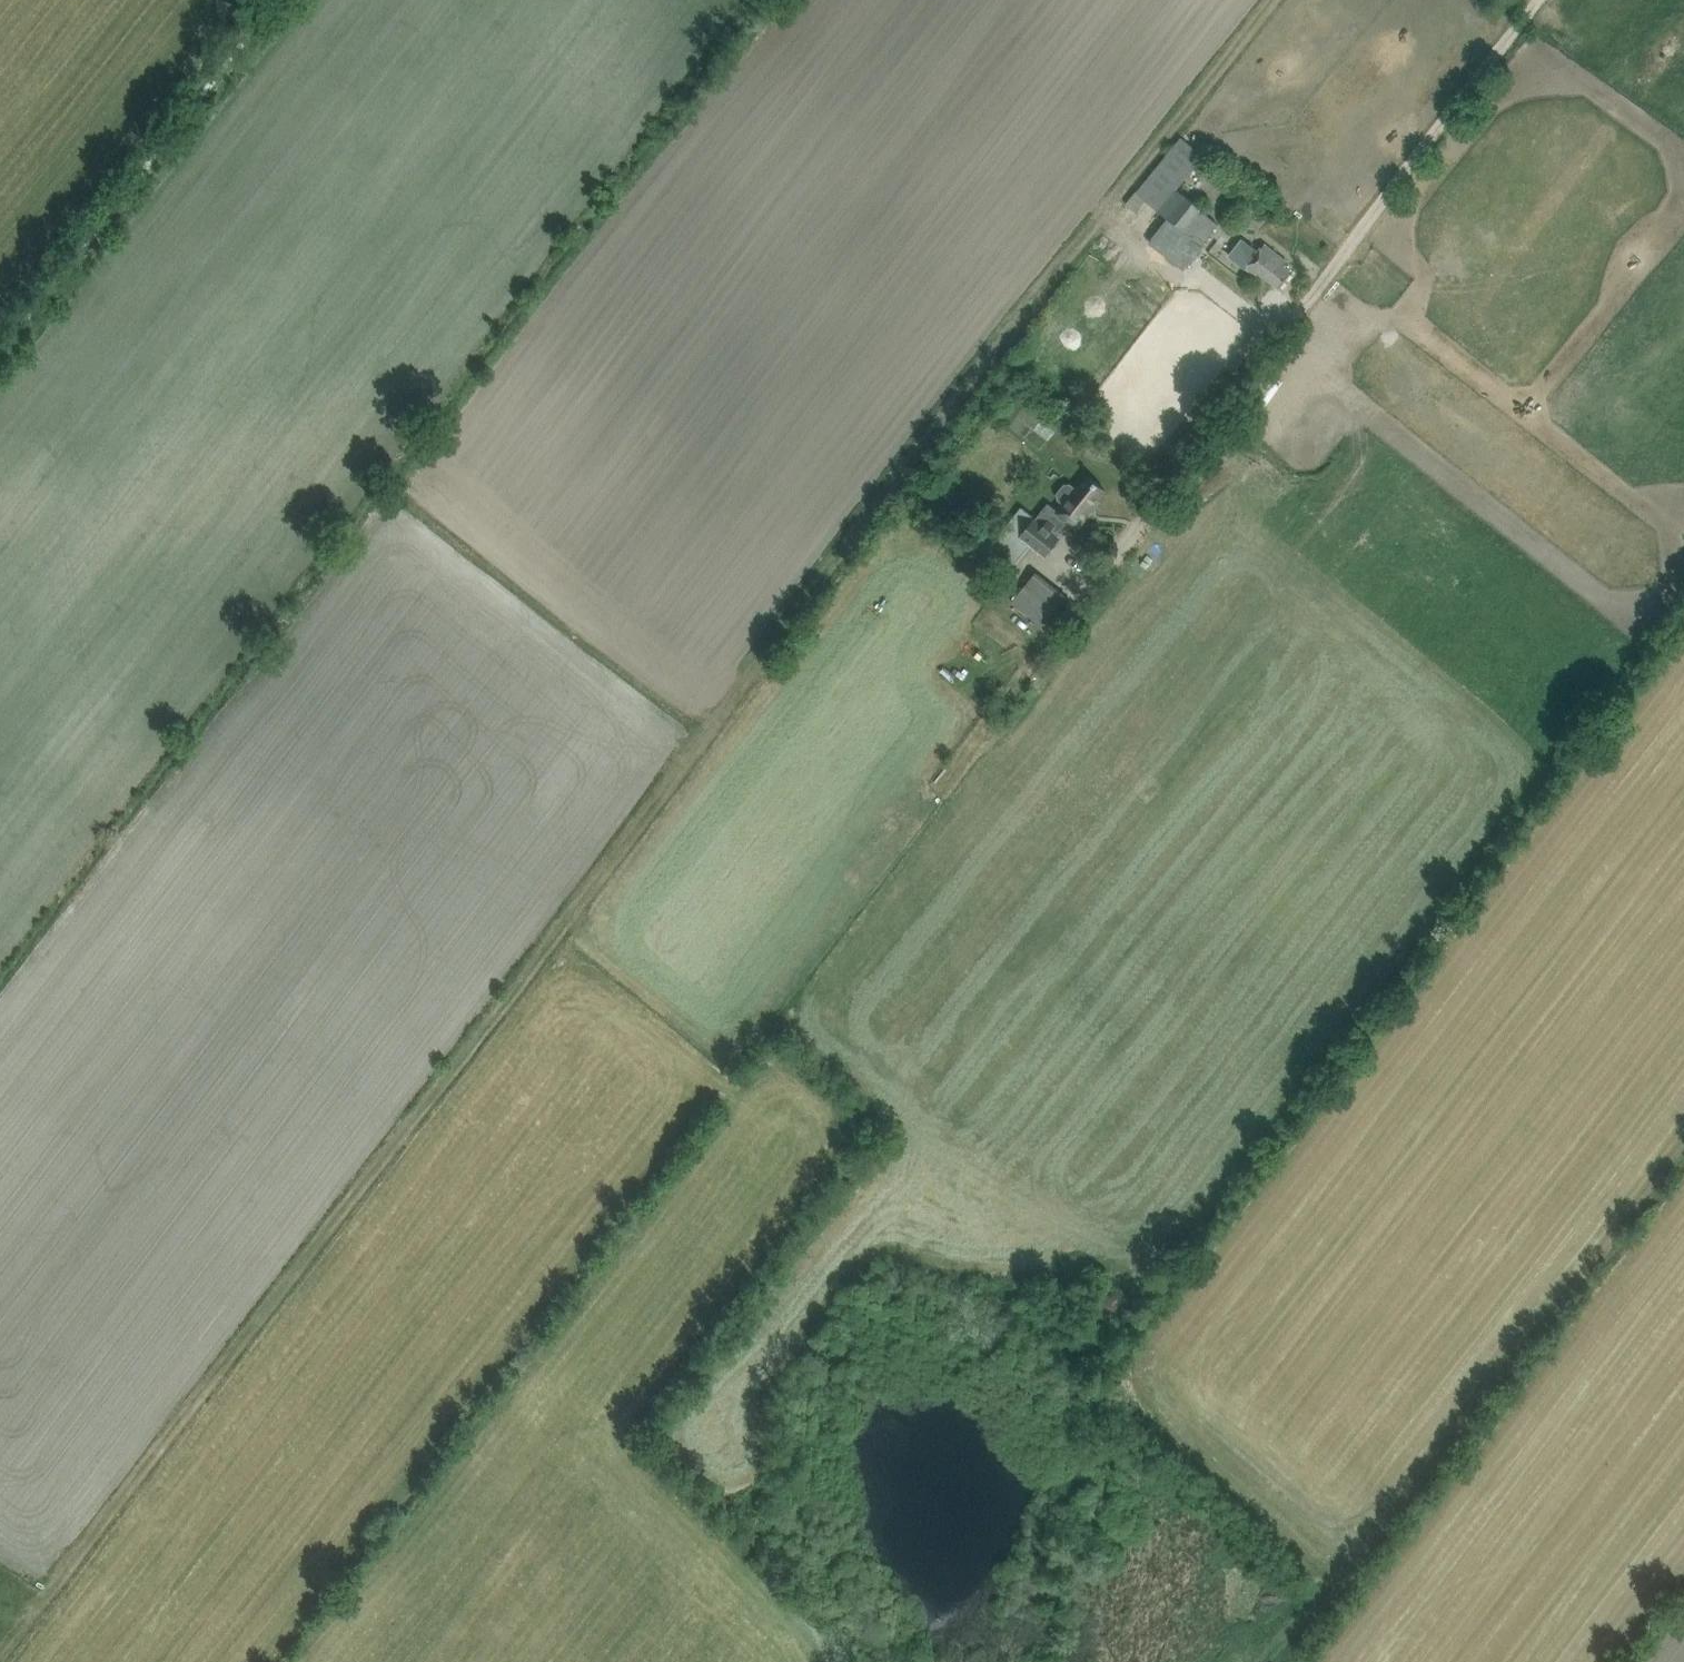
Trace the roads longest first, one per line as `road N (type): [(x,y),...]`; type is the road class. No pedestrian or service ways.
road 1 (unclassified): [(1097,589),(1534,0)]

